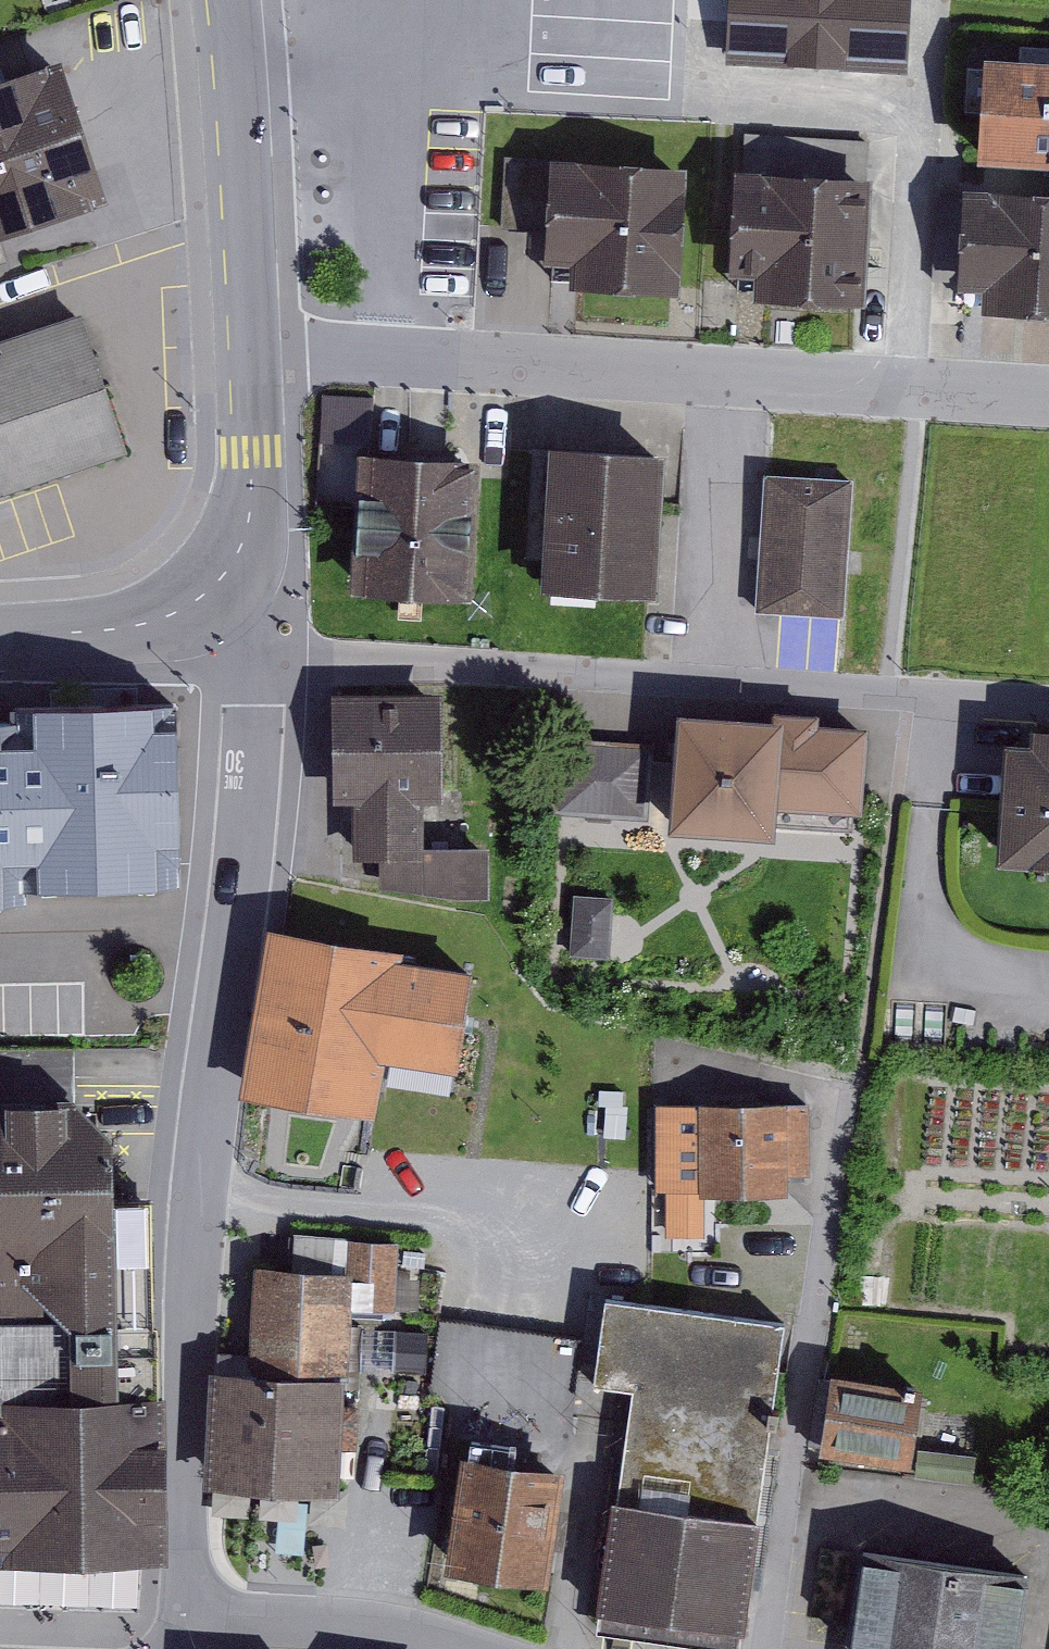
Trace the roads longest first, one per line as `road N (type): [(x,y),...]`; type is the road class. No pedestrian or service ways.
road 1 (residential): [(248,650),(254,707),(243,834),(196,1251),(188,1614)]
road 2 (residential): [(1048,396),(252,343)]
road 3 (residential): [(937,692),(248,650)]
road 4 (tertiary): [(230,0),(252,343)]
road 5 (residential): [(188,1614),(414,1634),(461,1648)]
road 6 (tertiary): [(252,343),(261,497),(241,556),(211,597)]
road 7 (tertiary): [(211,597),(176,618),(110,636),(0,641)]

